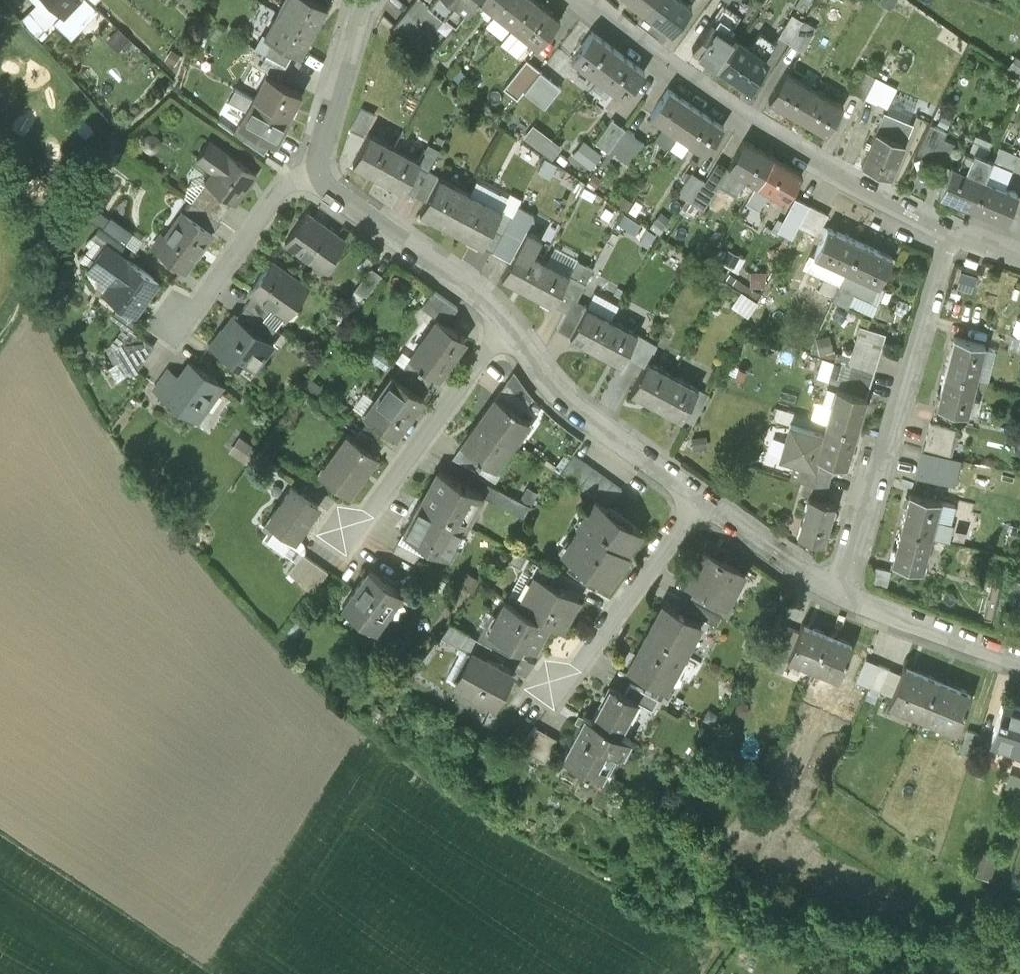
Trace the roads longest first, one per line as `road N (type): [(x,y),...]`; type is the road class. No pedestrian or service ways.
road 1 (residential): [(953,233),(748,122),(579,0)]
road 2 (residential): [(840,597),(953,233)]
road 3 (residential): [(507,331),(349,536)]
road 4 (residential): [(693,501),(572,410),(507,331)]
road 5 (residential): [(507,331),(480,297),(343,209),(320,169)]
road 6 (residential): [(693,501),(556,691)]
road 7 (residential): [(320,169),(280,192),(182,323)]
road 8 (residential): [(1019,659),(840,597)]
road 9 (residential): [(320,169),(332,96),(365,0)]
road 10 (track): [(0,334),(65,226)]

